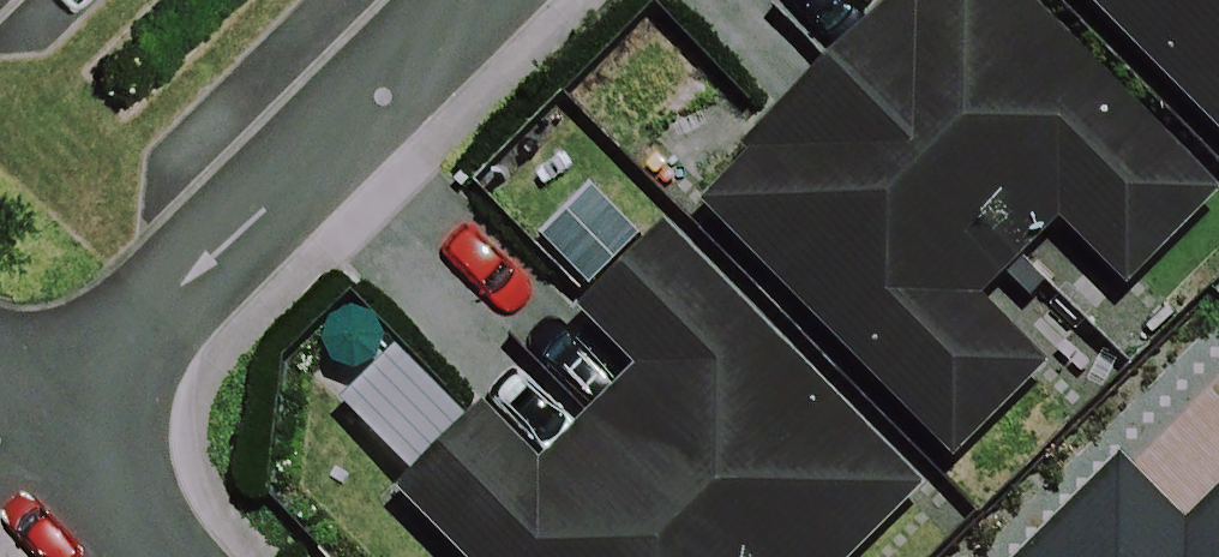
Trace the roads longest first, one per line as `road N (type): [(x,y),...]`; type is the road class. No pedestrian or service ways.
road 1 (residential): [(484,0),(23,443)]
road 2 (residential): [(23,443),(136,556)]

